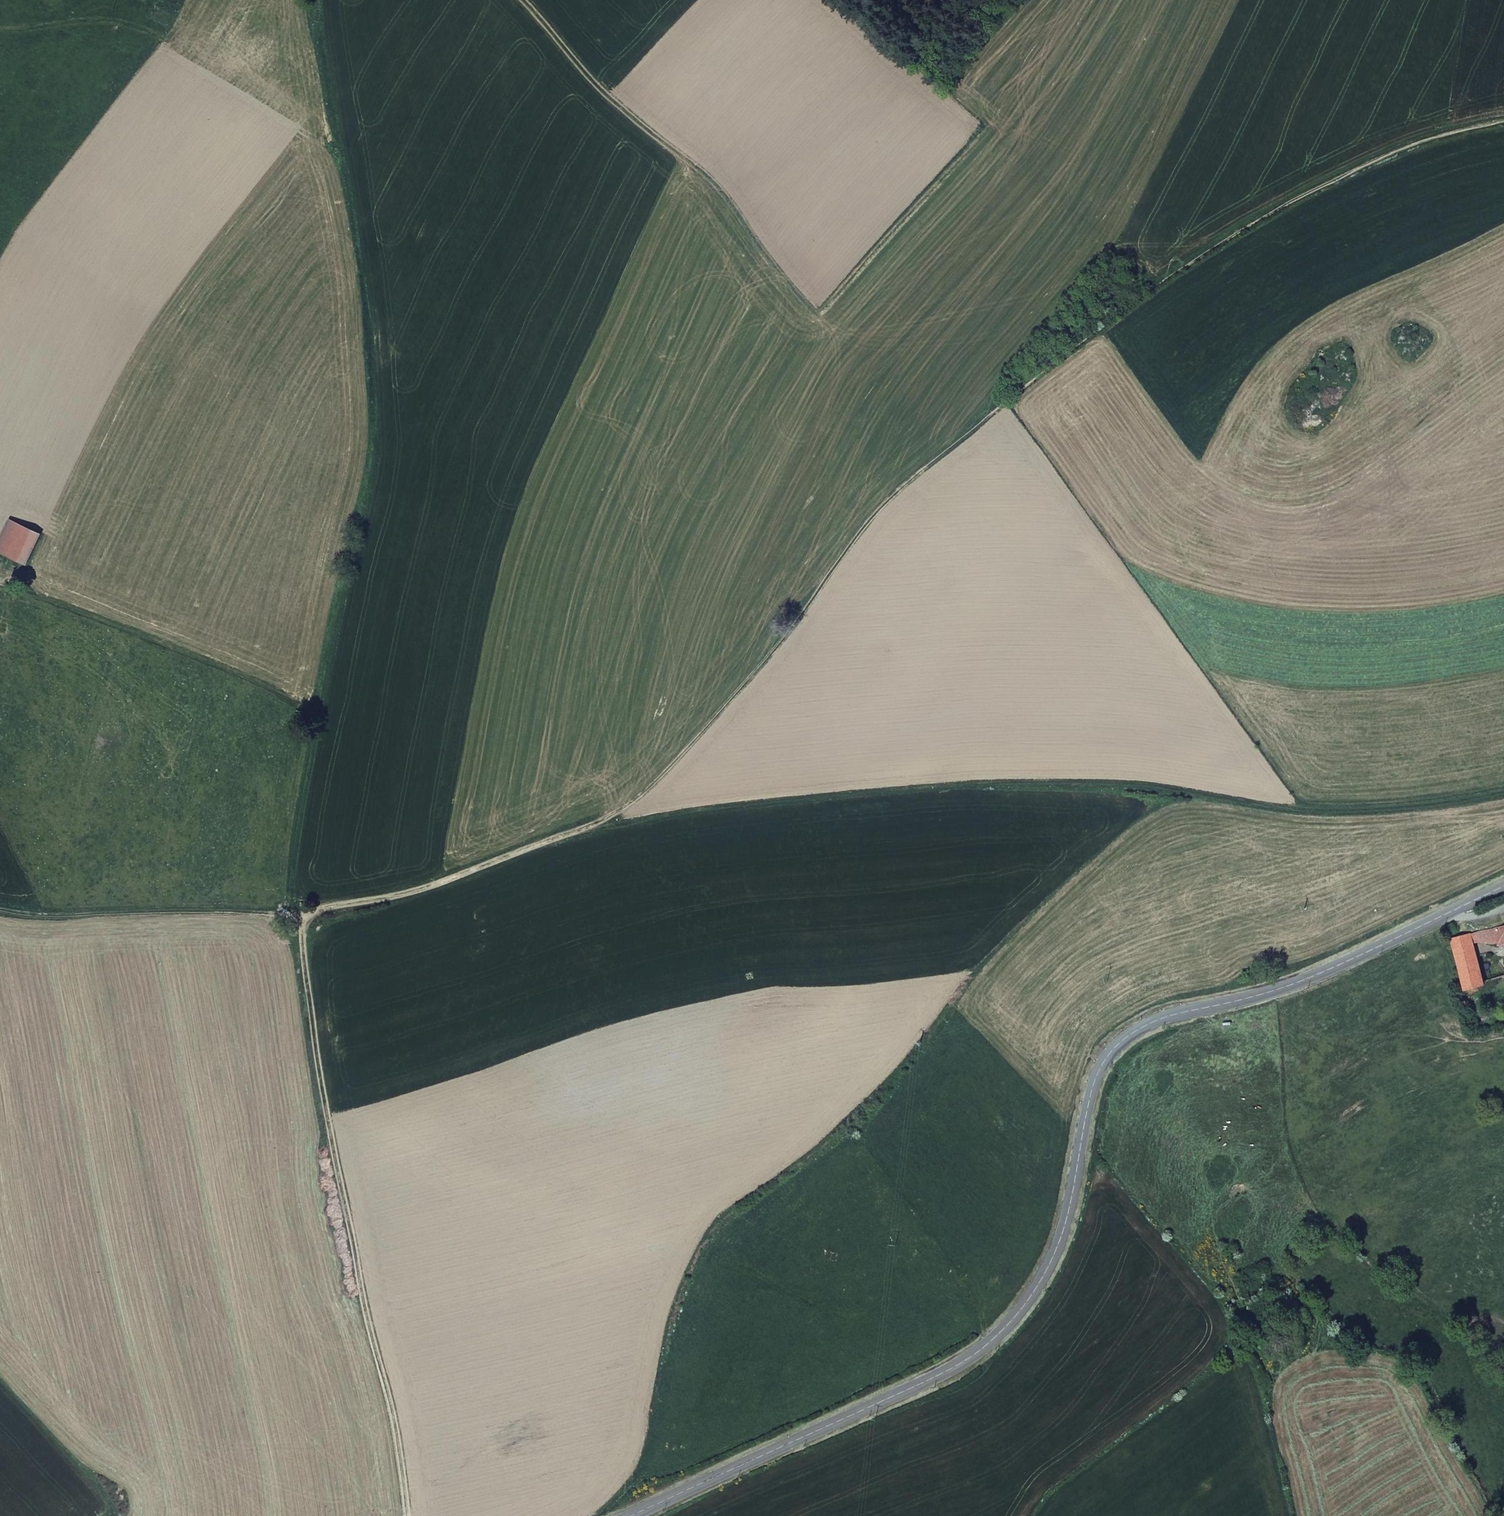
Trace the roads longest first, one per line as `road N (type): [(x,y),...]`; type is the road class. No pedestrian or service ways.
road 1 (track): [(406,1515),(329,1127),(299,917),(529,846),(625,805),(767,656),(891,493),(1019,390)]
road 2 (secondary): [(1503,885),(1303,979),(1140,1028),(1104,1066),(1059,1245),(1002,1335),(942,1375),(631,1515)]

